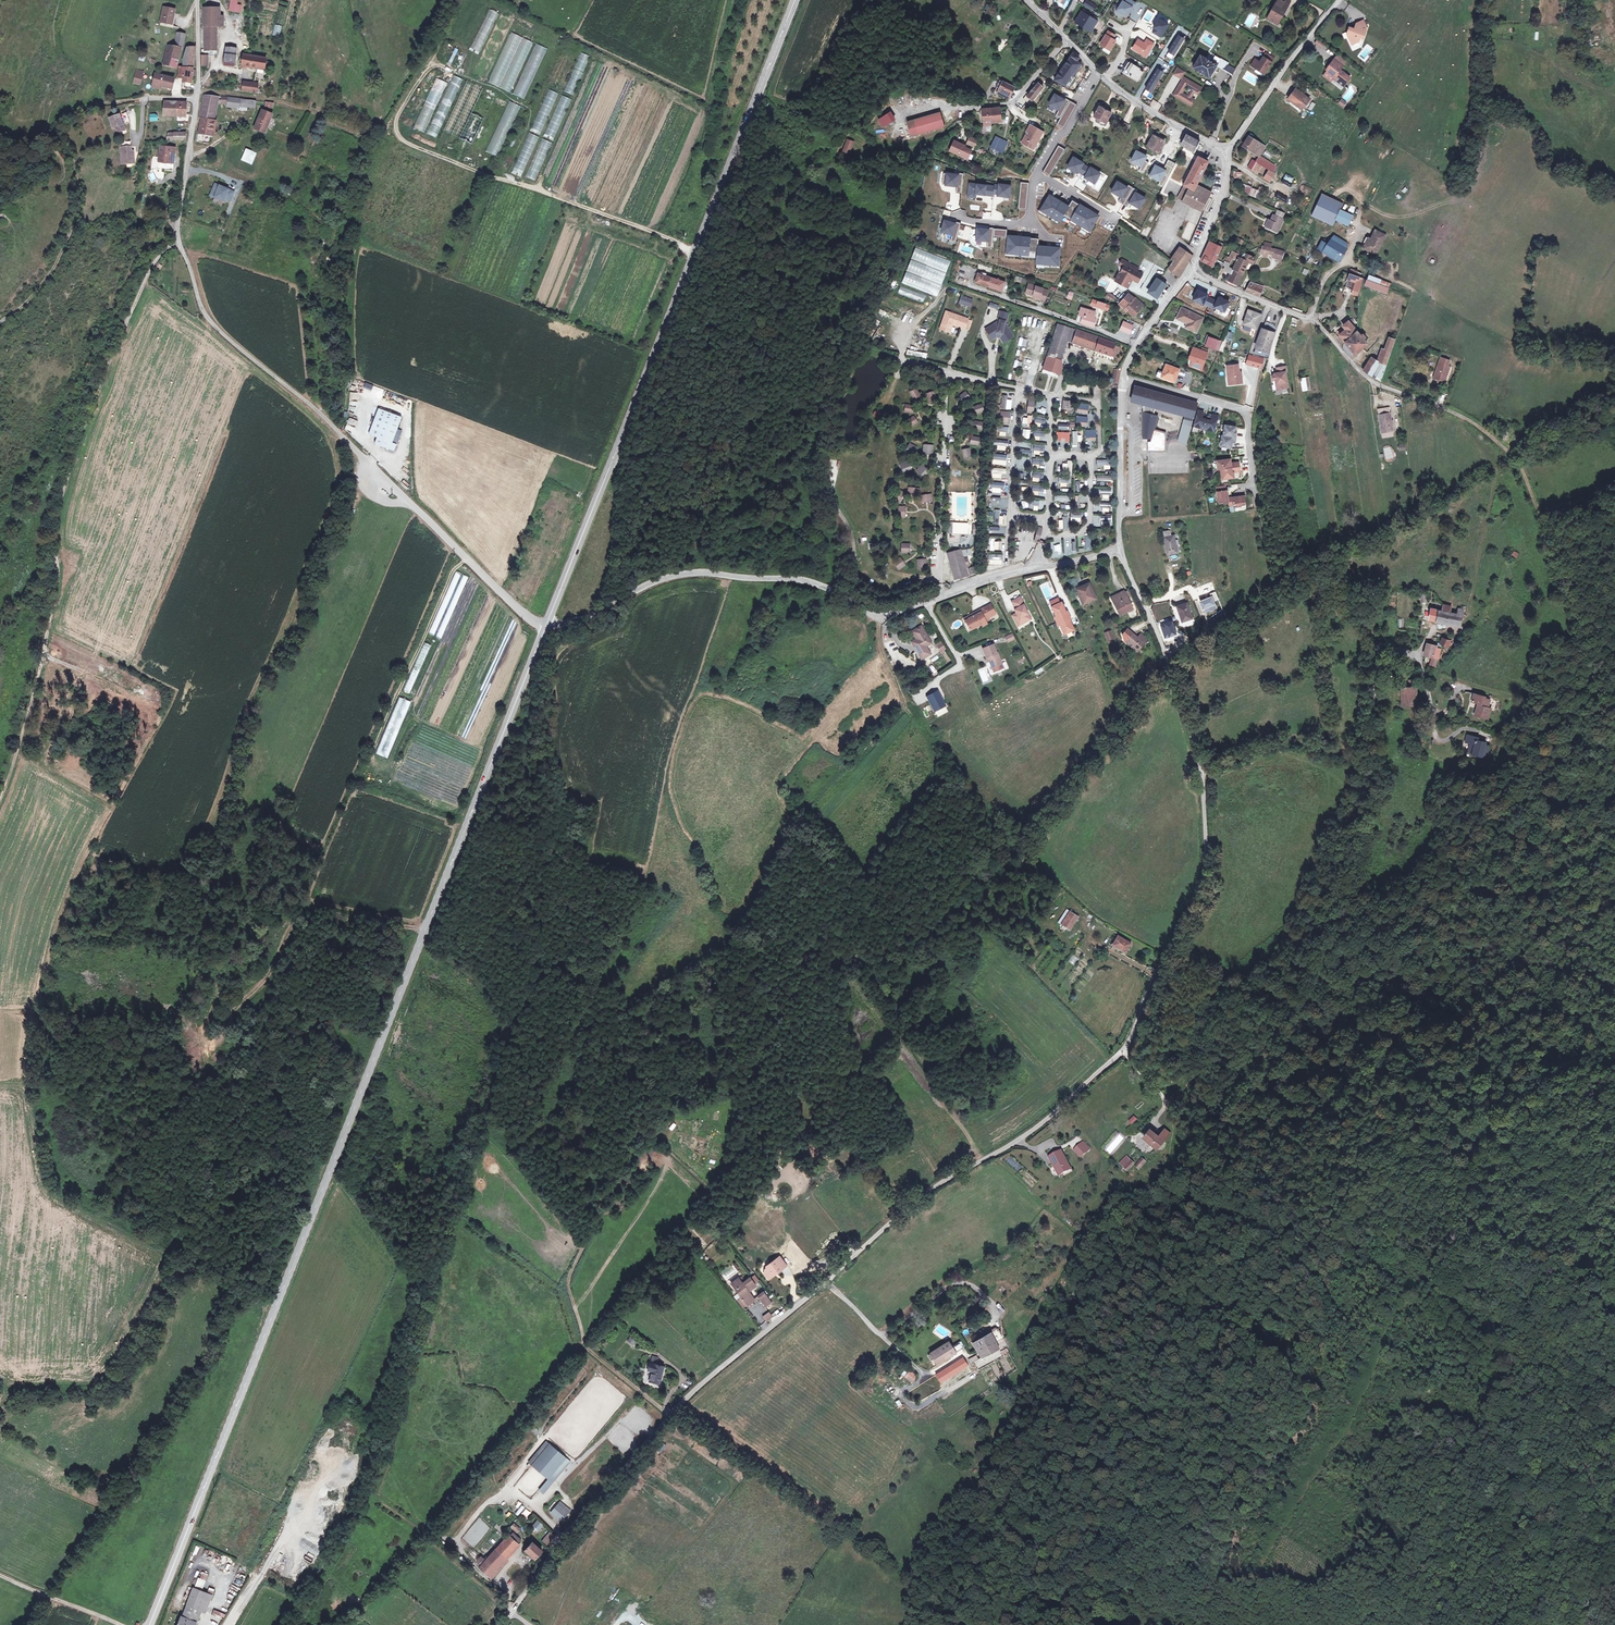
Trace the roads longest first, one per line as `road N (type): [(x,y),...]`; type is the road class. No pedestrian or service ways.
road 1 (unclassified): [(512,1612),(669,1413),(920,1197),(1033,1130),(1123,1051),(1198,901),(1204,775)]
road 2 (secondary): [(149,1624),(546,627)]
road 3 (unclassified): [(197,96),(177,229),(208,321),(546,627)]
road 4 (secondary): [(546,627),(795,0)]
road 5 (unclassified): [(546,627),(580,620),(645,584),(689,572),(811,582),(880,617),(999,577),(1120,550)]
road 6 (track): [(1449,410),(1510,453),(1531,490),(1596,680),(1614,827)]
road 7 (track): [(1475,1204),(1393,1320),(1346,1430),(1272,1547)]
road 8 (track): [(1614,878),(1601,896),(1568,1027),(1522,1093),(1499,1162),(1475,1204)]
road 9 (track): [(56,552),(64,491),(91,409),(153,264),(178,242)]
road 10 (track): [(0,322),(45,281),(72,230),(74,163),(56,135),(60,124),(129,100)]
road 11 (unclassified): [(1204,775),(1285,744),(1338,761),(1357,758),(1383,654),(1417,658)]
road 12 (unclassified): [(1190,271),(1311,319),(1366,377),(1449,410)]
road 13 (residential): [(848,133),(905,149),(936,142),(973,108),(1014,101),(1067,42)]
road 14 (track): [(0,800),(57,599),(56,552)]
road 15 (residential): [(944,199),(1026,223),(1037,172),(1098,71)]
road 16 (unclassified): [(1204,775),(1173,670),(1120,550)]
road 17 (residential): [(1123,380),(1245,411),(1259,509)]
road 18 (track): [(228,1624),(279,1549),(296,1490),(326,1443)]
road 19 (track): [(511,1592),(460,1550),(462,1531),(489,1503),(508,1498),(530,1502),(553,1524)]
road 20 (unclassified): [(1227,153),(1339,0)]
road 21 (residential): [(973,287),(1136,346)]
road 22 (unclassified): [(1120,550),(1123,380)]
road 23 (unclassified): [(1227,153),(1098,71)]
road 24 (track): [(1483,1260),(1600,1256),(1614,1246)]
road 25 (track): [(0,1575),(122,1624)]
road 26 (unclassified): [(1190,271),(1224,193),(1227,153)]
road 27 (track): [(535,1507),(624,1420)]

